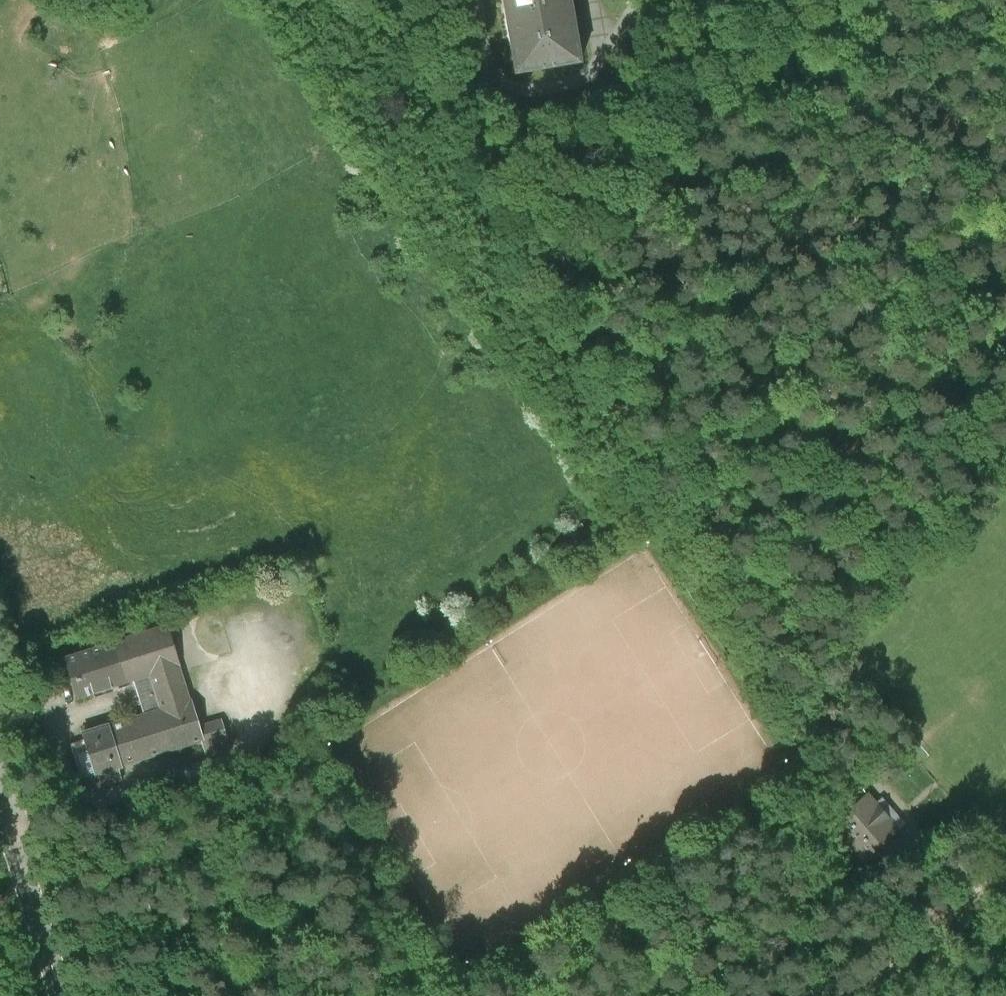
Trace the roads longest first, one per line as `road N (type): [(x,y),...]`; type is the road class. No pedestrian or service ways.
road 1 (track): [(855,995),(1005,863)]
road 2 (secondary): [(61,995),(0,805)]

